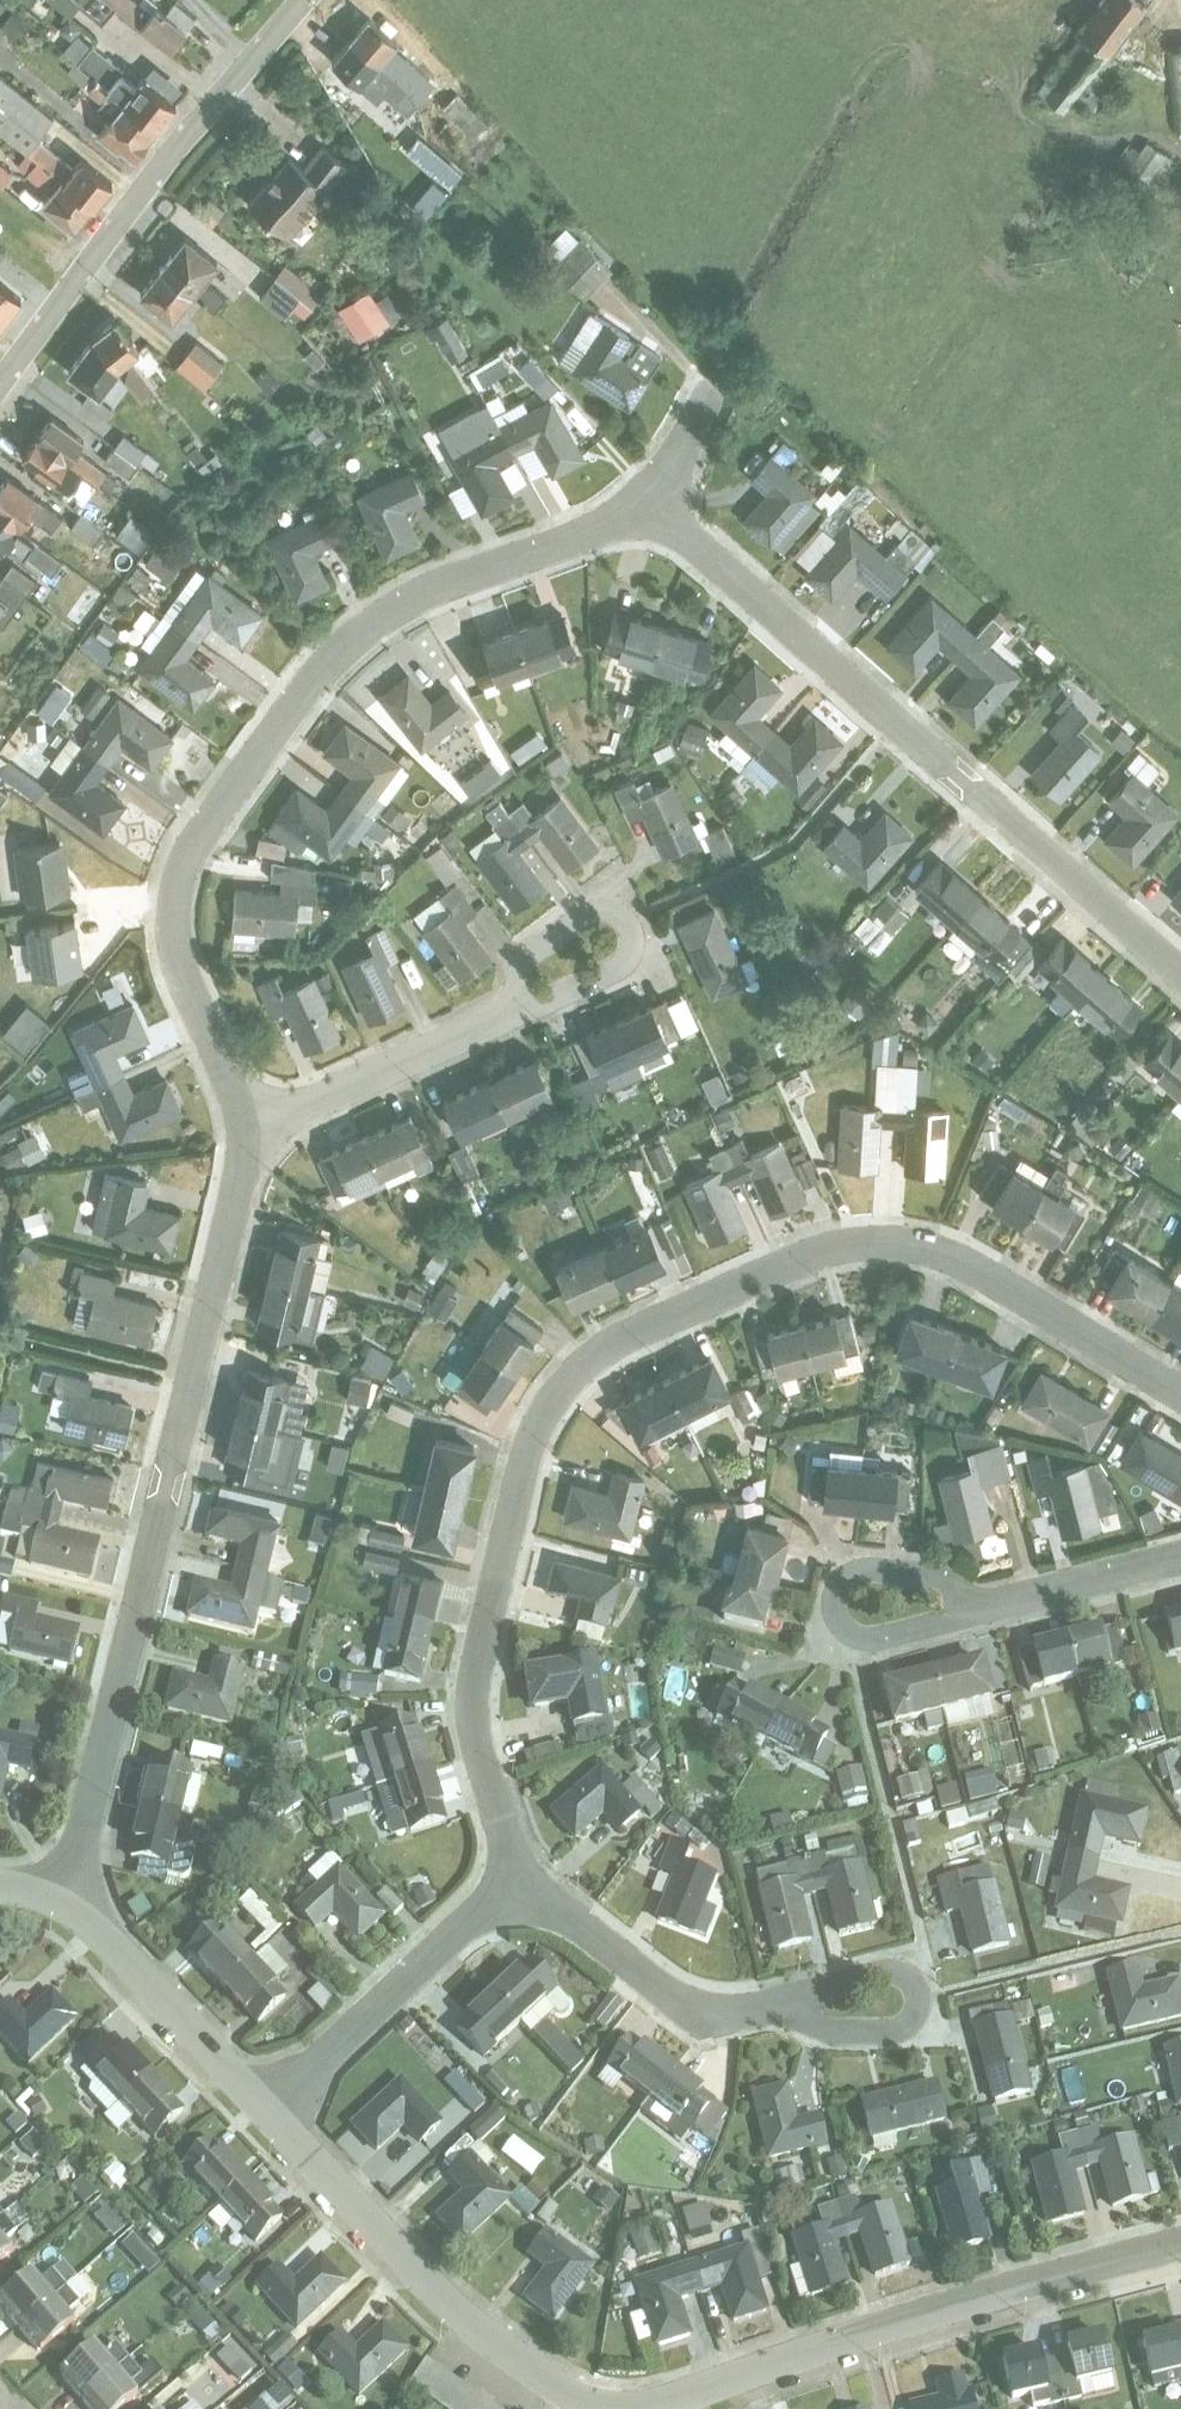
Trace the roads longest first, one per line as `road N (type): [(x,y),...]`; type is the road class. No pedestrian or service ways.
road 1 (residential): [(1180,1392),(950,1249),(892,1240),(824,1245),(580,1360),(527,1442),(469,1705),(517,1877)]
road 2 (residential): [(1180,2237),(1035,2271),(668,2401),(574,2396),(523,2366),(445,2302),(267,2110)]
road 3 (residential): [(249,1131),(170,961),(169,895),(187,838),(334,648),(426,585),(617,517),(650,497)]
road 4 (residential): [(67,1899),(249,1131)]
road 5 (residential): [(650,497),(1180,962)]
road 6 (residential): [(298,0),(179,138),(0,381)]
road 7 (residential): [(517,1877),(267,2110)]
road 8 (residential): [(997,1605),(925,1573),(875,1567),(846,1574),(833,1588),(843,1628),(873,1637),(929,1625)]
road 9 (residential): [(517,1877),(676,1995),(728,2010),(780,1999)]
road 10 (residential): [(780,1999),(871,1970),(901,1971),(917,1987),(916,2013),(893,2029),(858,2031),(799,2014)]
road 11 (residential): [(249,1131),(515,1012)]
road 12 (residential): [(515,1012),(621,966),(634,947),(630,922),(609,906),(585,907),(525,955)]
road 13 (residential): [(267,2110),(67,1899)]
road 14 (residential): [(1180,1554),(997,1605)]
road 15 (residential): [(650,497),(721,378)]

